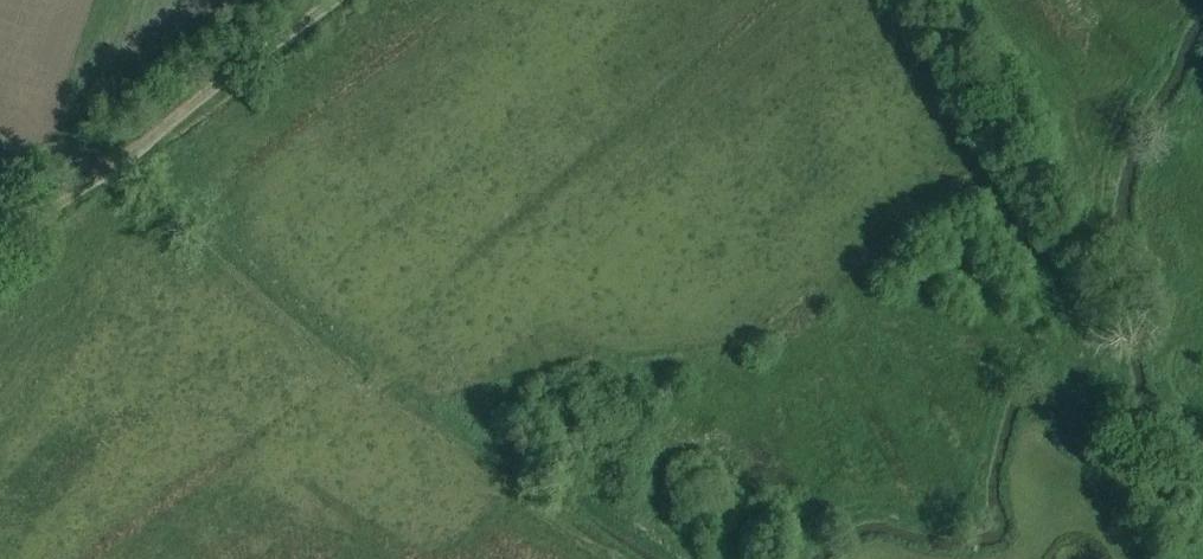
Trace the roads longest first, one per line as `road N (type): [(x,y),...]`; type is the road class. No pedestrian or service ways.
road 1 (track): [(336,0),(0,247)]

